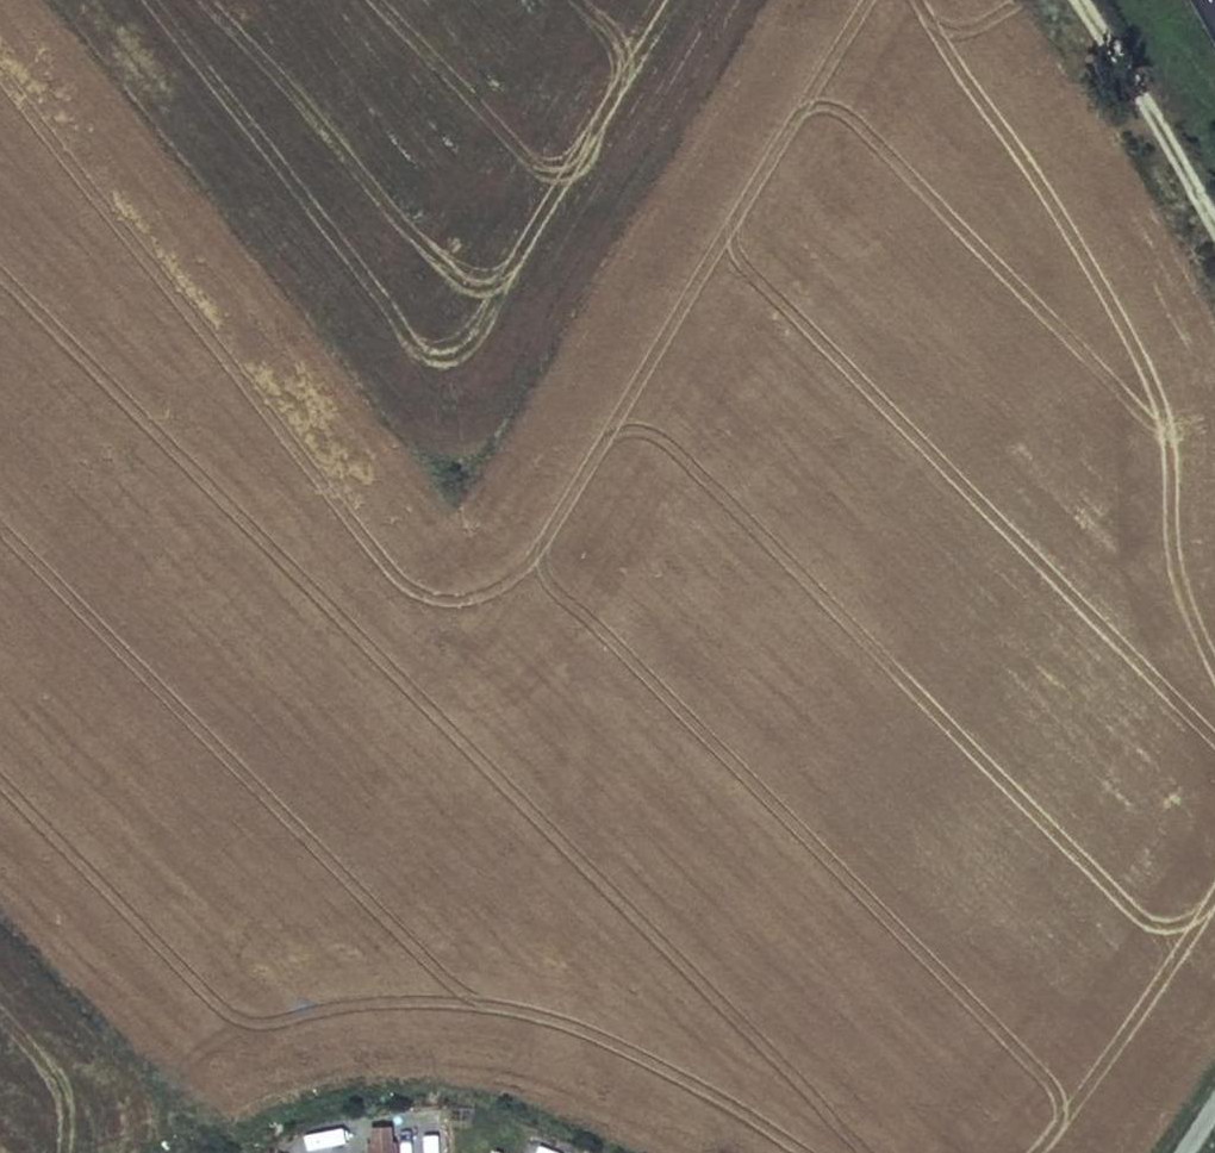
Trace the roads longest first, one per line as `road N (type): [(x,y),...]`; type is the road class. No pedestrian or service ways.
road 1 (track): [(1214,226),(1073,0)]

